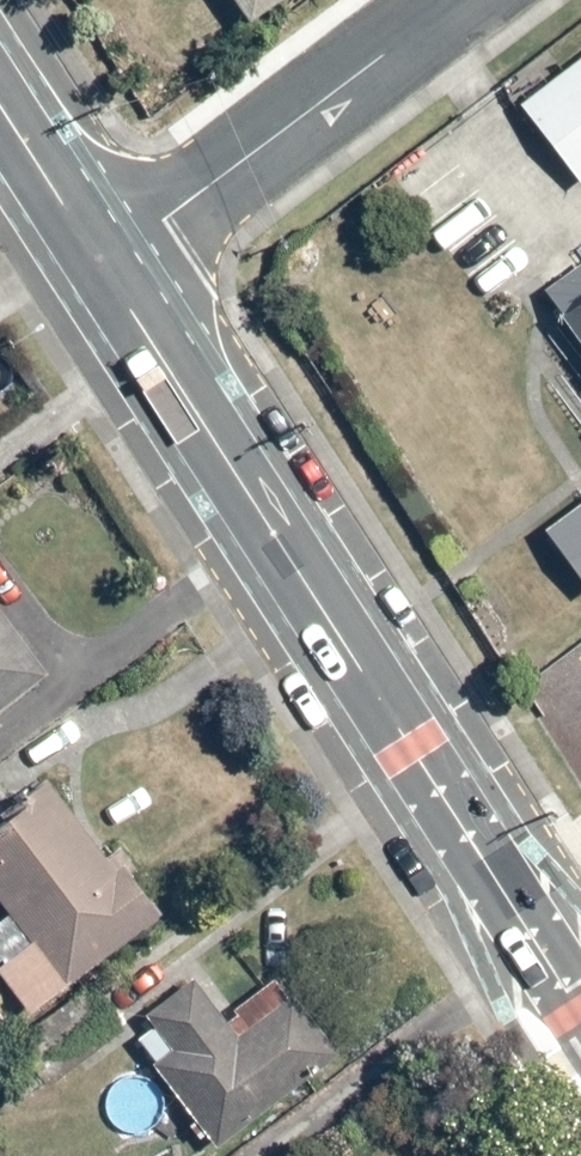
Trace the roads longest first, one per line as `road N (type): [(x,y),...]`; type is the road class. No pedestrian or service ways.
road 1 (secondary): [(101,262),(580,1015)]
road 2 (residential): [(101,262),(449,0)]
road 3 (secondary): [(0,105),(101,262)]

